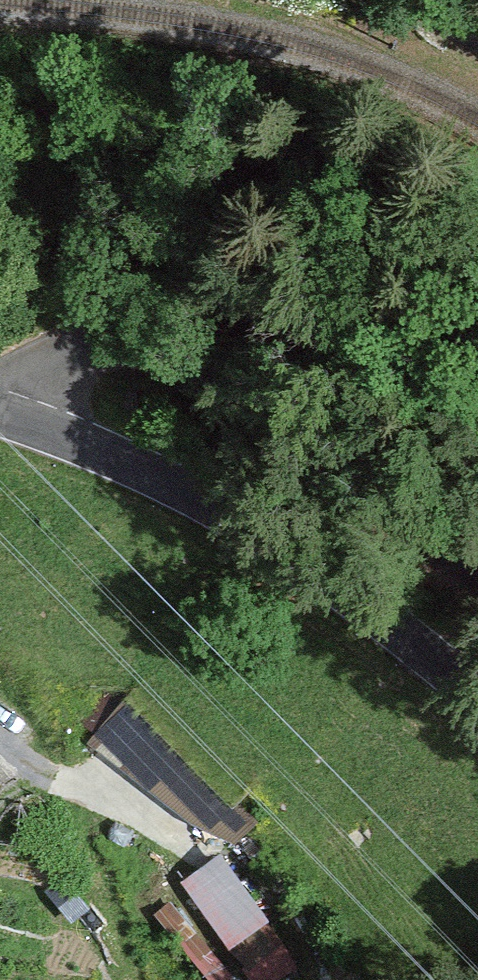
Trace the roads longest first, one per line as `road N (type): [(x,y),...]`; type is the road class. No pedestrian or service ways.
road 1 (unclassified): [(477,565),(401,529),(175,360),(146,347),(118,341),(54,367),(25,425)]
road 2 (tertiary): [(477,695),(360,601),(203,498),(25,425)]

